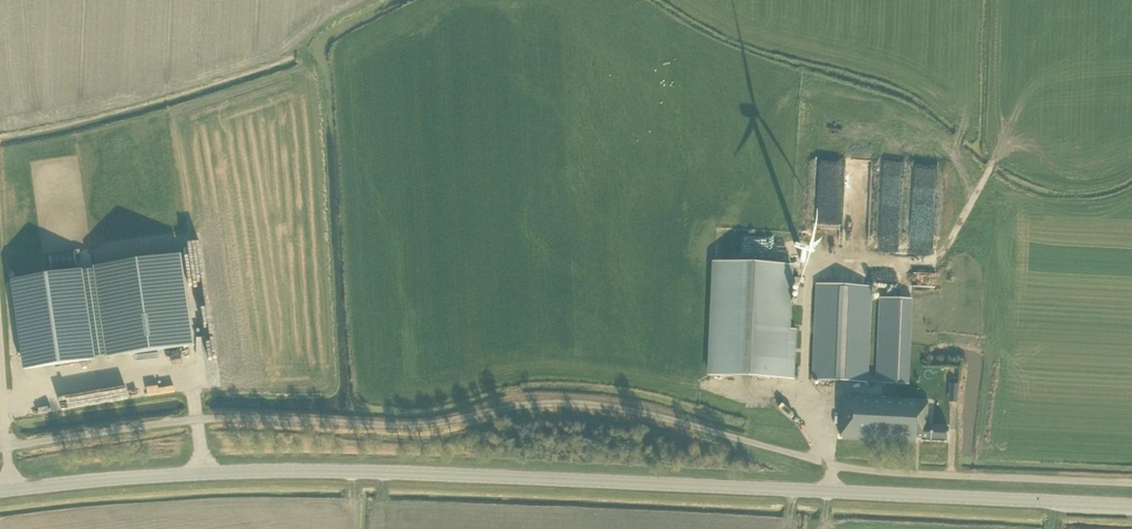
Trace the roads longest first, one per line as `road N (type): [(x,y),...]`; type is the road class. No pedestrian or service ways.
road 1 (unclassified): [(0,448),(196,418),(418,423),(584,402),(864,470),(1131,482)]
road 2 (primary): [(1131,504),(313,469),(0,491)]

